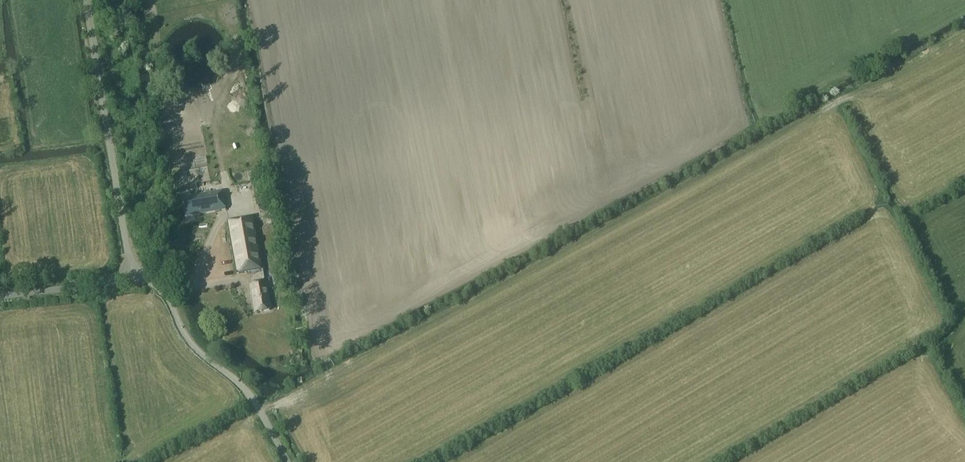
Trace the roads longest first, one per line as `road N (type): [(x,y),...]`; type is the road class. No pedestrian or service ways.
road 1 (unclassified): [(134,278),(86,0)]
road 2 (unclassified): [(288,461),(249,394),(195,348),(162,290),(134,278)]
road 3 (unclassified): [(0,296),(134,278)]

